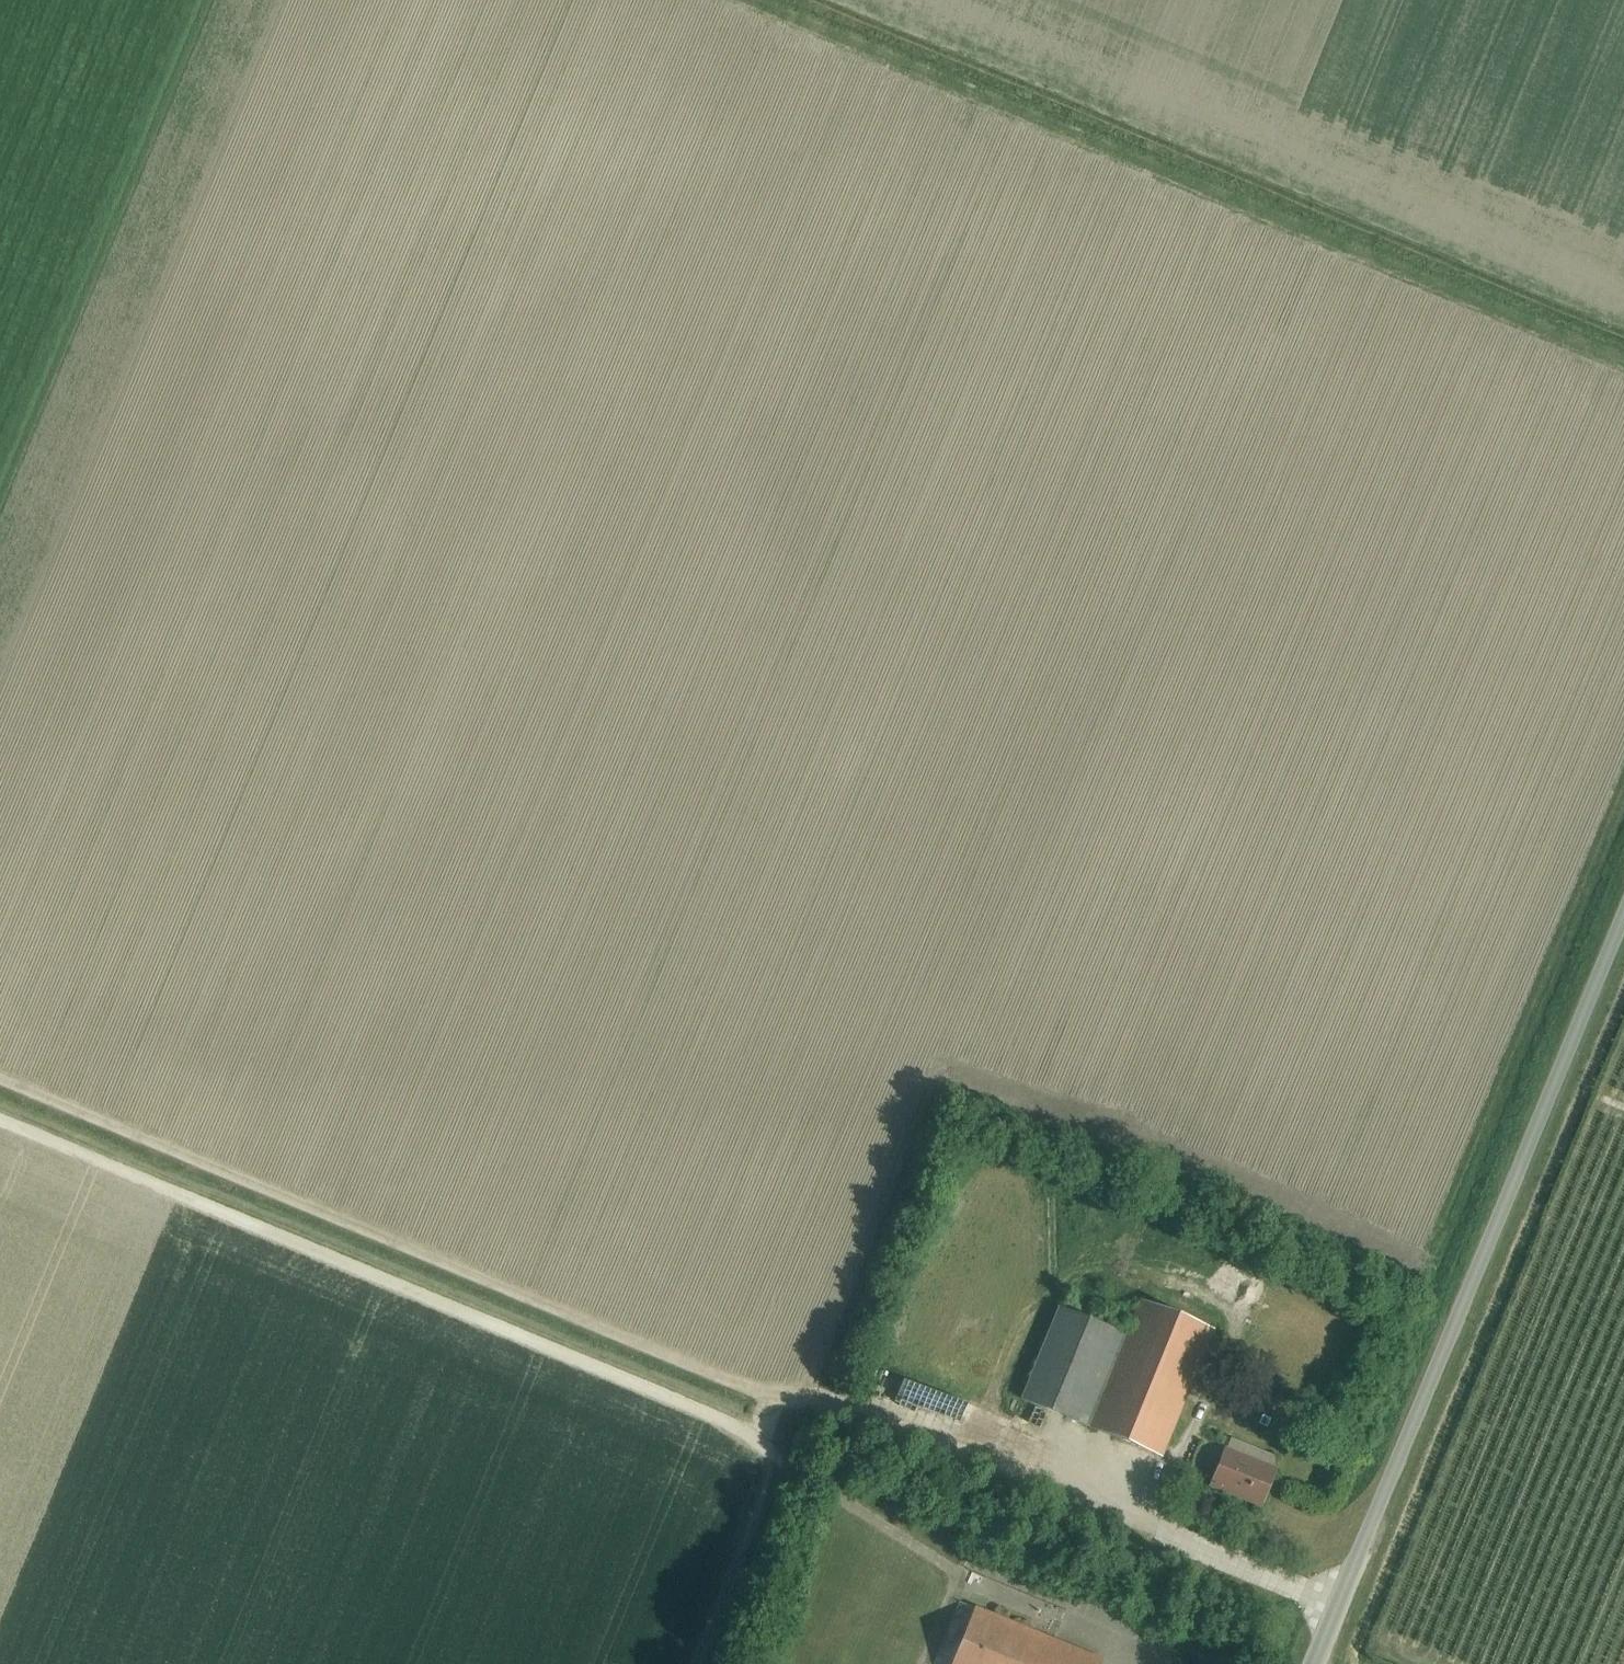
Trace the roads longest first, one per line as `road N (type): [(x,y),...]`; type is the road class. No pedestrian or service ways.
road 1 (unclassified): [(1306,1663),(1623,888)]
road 2 (track): [(0,1122),(757,1435)]

